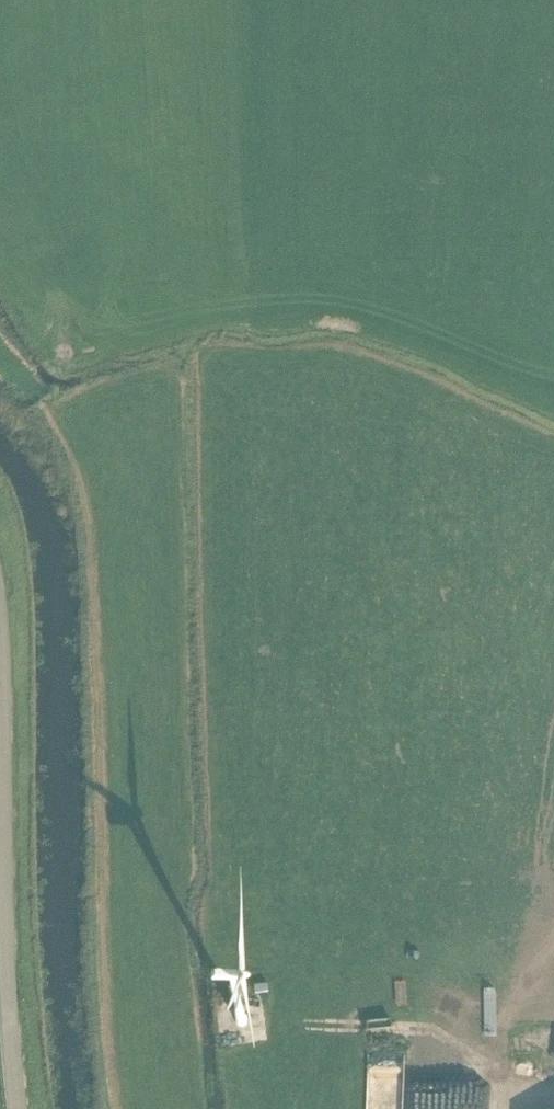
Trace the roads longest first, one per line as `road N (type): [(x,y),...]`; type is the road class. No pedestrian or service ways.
road 1 (tertiary): [(14,1108),(0,971)]

